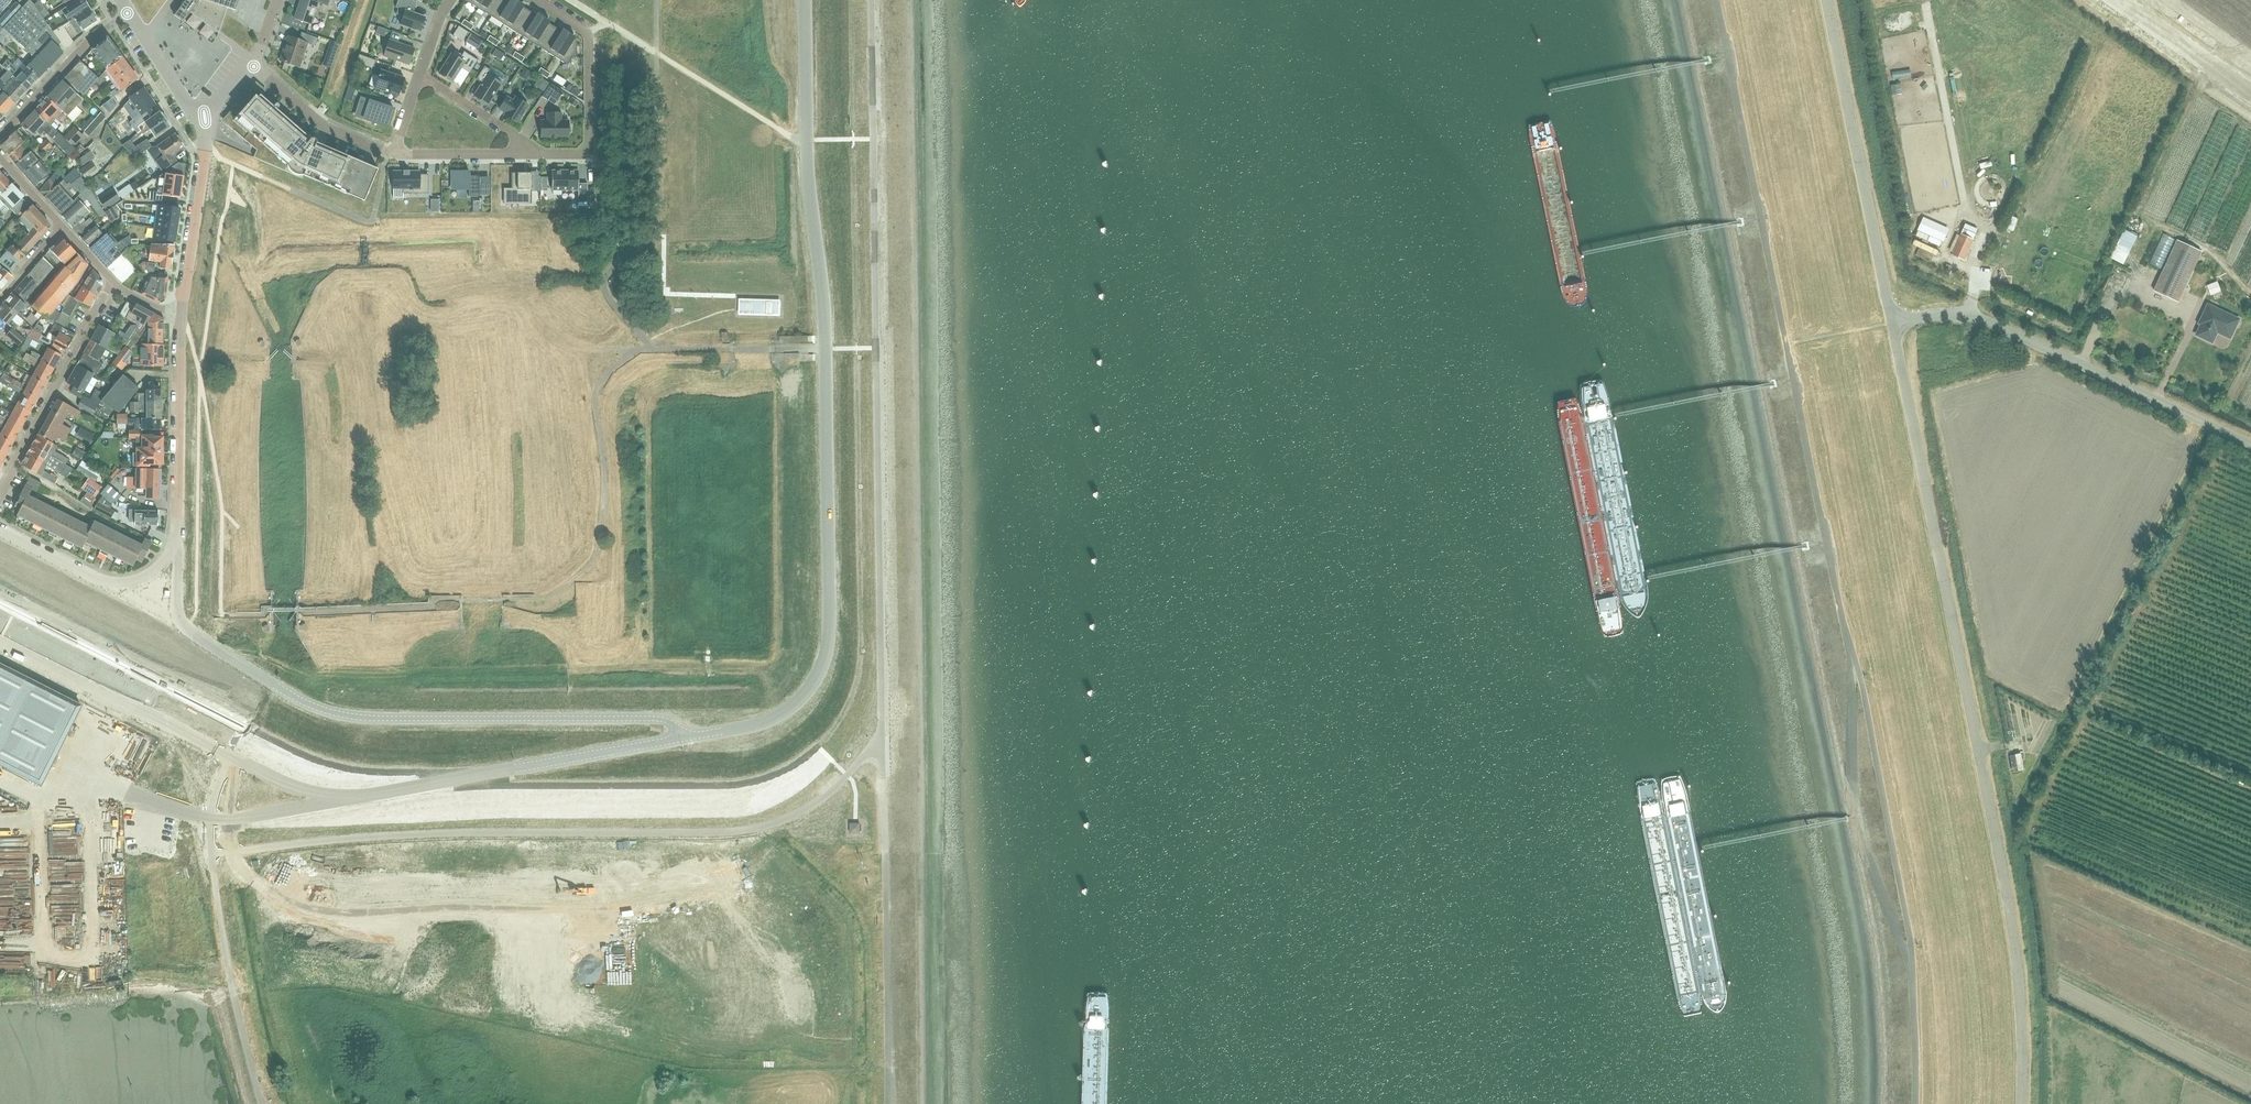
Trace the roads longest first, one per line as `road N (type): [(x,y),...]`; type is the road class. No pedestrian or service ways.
road 1 (tertiary): [(684,737),(781,713),(826,659),(825,349),(807,140),(805,0)]
road 2 (unclassified): [(2024,1103),(2015,933),(1893,323)]
road 3 (unclassified): [(882,745),(819,801),(733,849),(687,931),(637,952),(475,903),(301,902),(262,889),(212,855)]
road 4 (unclassified): [(882,745),(872,0)]
road 5 (unclassified): [(1855,662),(1719,0)]
road 6 (residential): [(2250,444),(1985,321),(1893,323)]
road 7 (unclassified): [(316,708),(375,718),(657,718),(684,737)]
road 8 (unclassified): [(890,1103),(882,745)]
road 9 (tertiary): [(333,795),(383,793),(684,737)]
road 10 (residential): [(1893,323),(1824,0)]
road 11 (unclassified): [(1912,960),(1855,815),(1855,662)]
road 12 (unclassified): [(1855,662),(1912,960)]
road 13 (residential): [(144,602),(177,533),(184,316)]
road 14 (tertiary): [(234,756),(0,638)]
road 15 (unclassified): [(212,855),(225,966),(262,1103)]
road 16 (residential): [(0,486),(113,281)]
road 17 (residential): [(144,602),(316,708)]
road 18 (residential): [(184,316),(205,145),(199,120)]
road 19 (residential): [(535,0),(590,42),(589,151)]
road 20 (residential): [(0,133),(92,38),(128,13)]
road 21 (residential): [(252,65),(323,127),(394,154)]
road 22 (unclassified): [(1915,1103),(1912,960)]
road 23 (residential): [(526,154),(519,138),(420,77)]
road 24 (residential): [(394,154),(526,154)]
road 25 (unclassified): [(333,795),(326,803),(208,820)]

